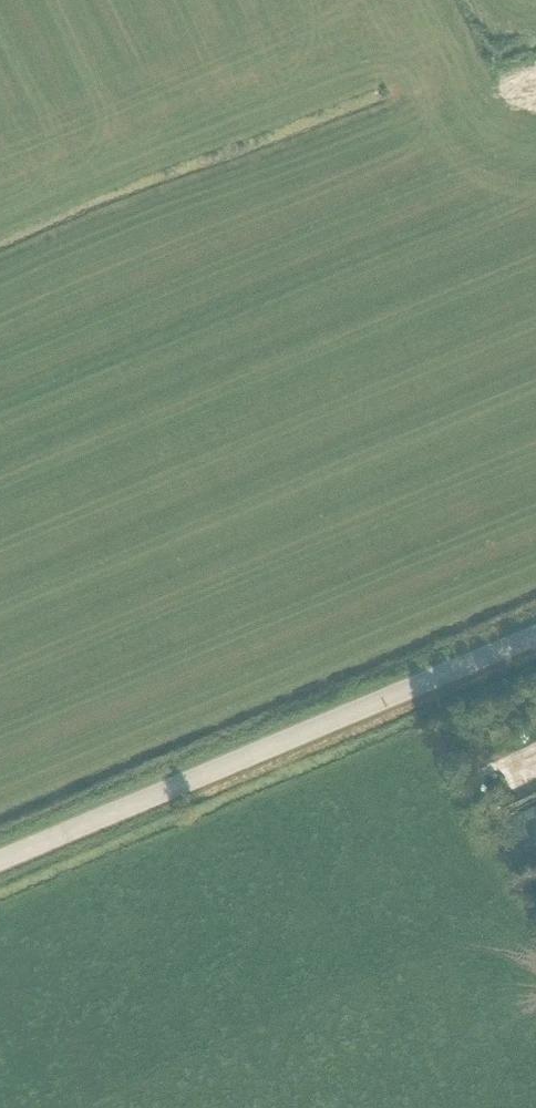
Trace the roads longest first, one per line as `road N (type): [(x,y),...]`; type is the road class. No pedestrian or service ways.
road 1 (tertiary): [(0,865),(535,641)]

